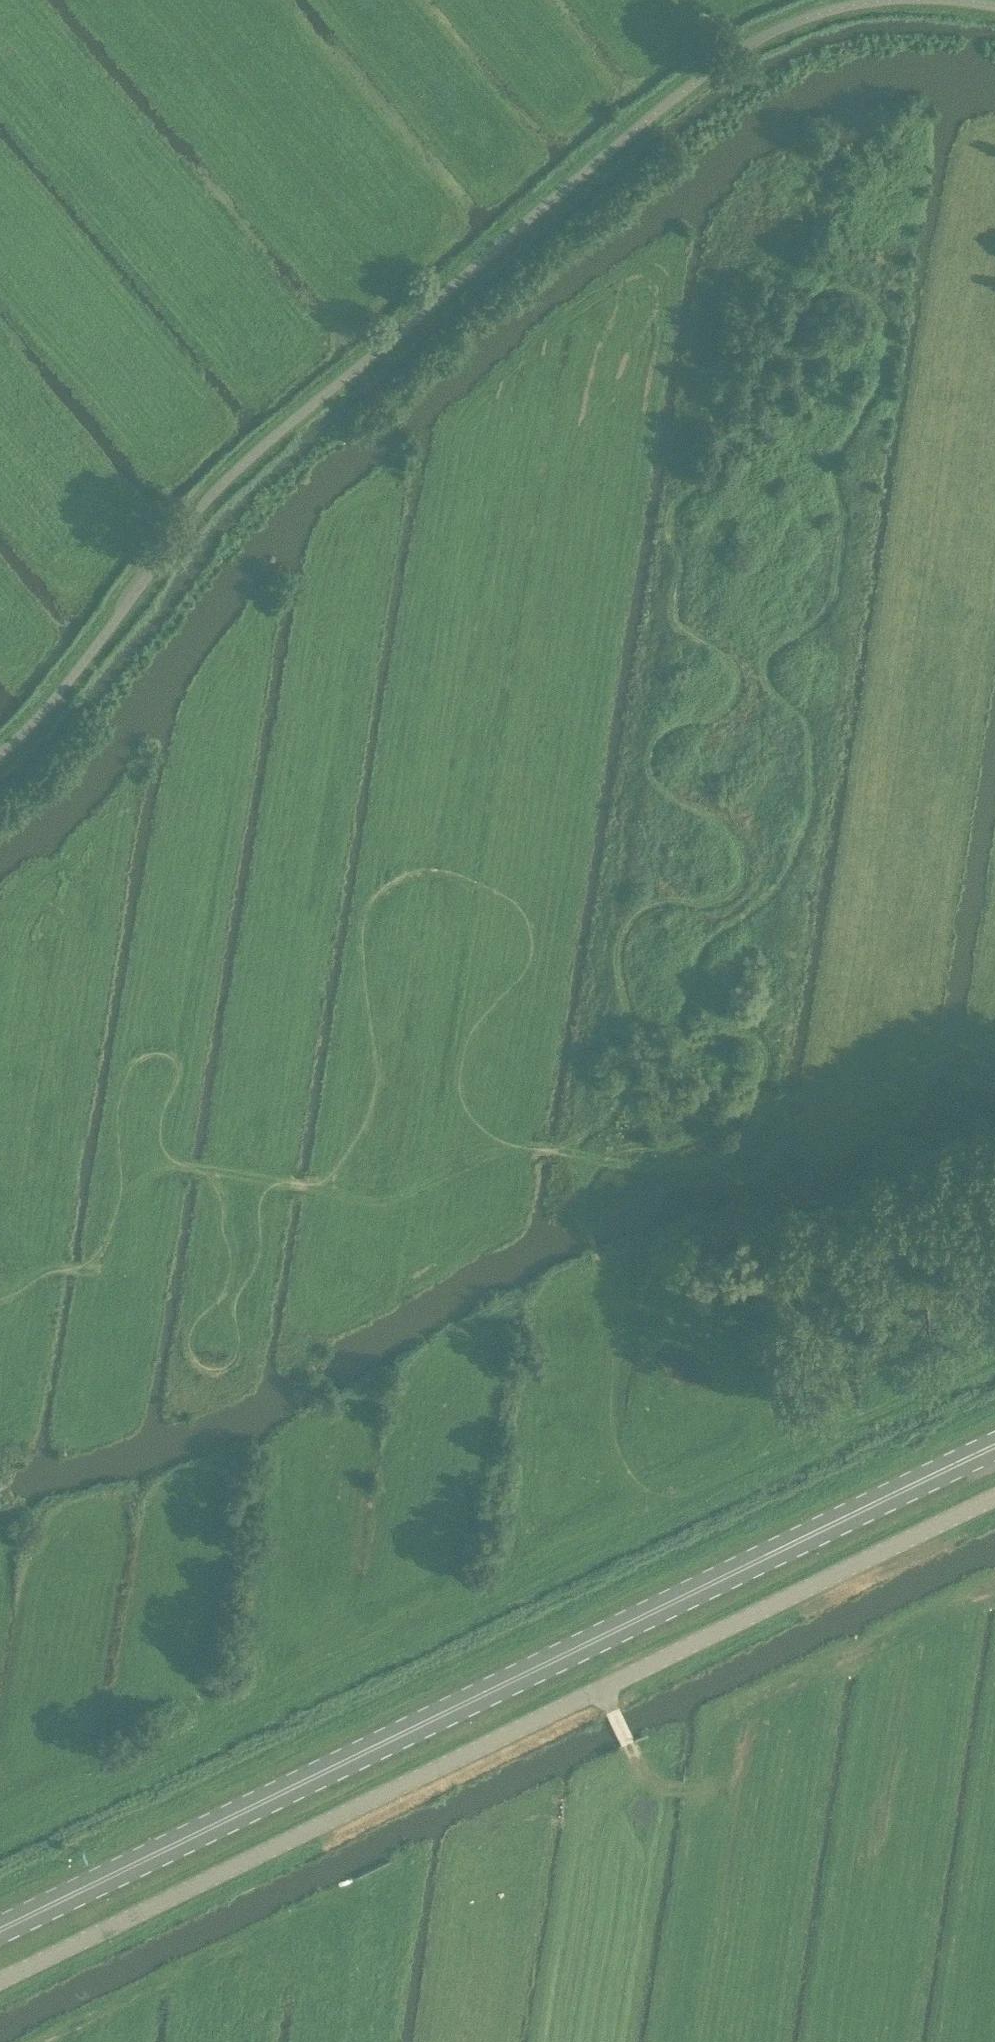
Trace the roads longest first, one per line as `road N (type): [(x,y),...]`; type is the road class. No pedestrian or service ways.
road 1 (primary): [(0,1929),(994,1439)]
road 2 (unclassified): [(0,1978),(994,1496)]
road 3 (track): [(730,1943),(750,1827),(746,1801),(726,1785),(654,1771),(639,1755),(616,1783),(526,1833),(498,1977)]
road 4 (track): [(627,1743),(639,1755),(607,1931)]

